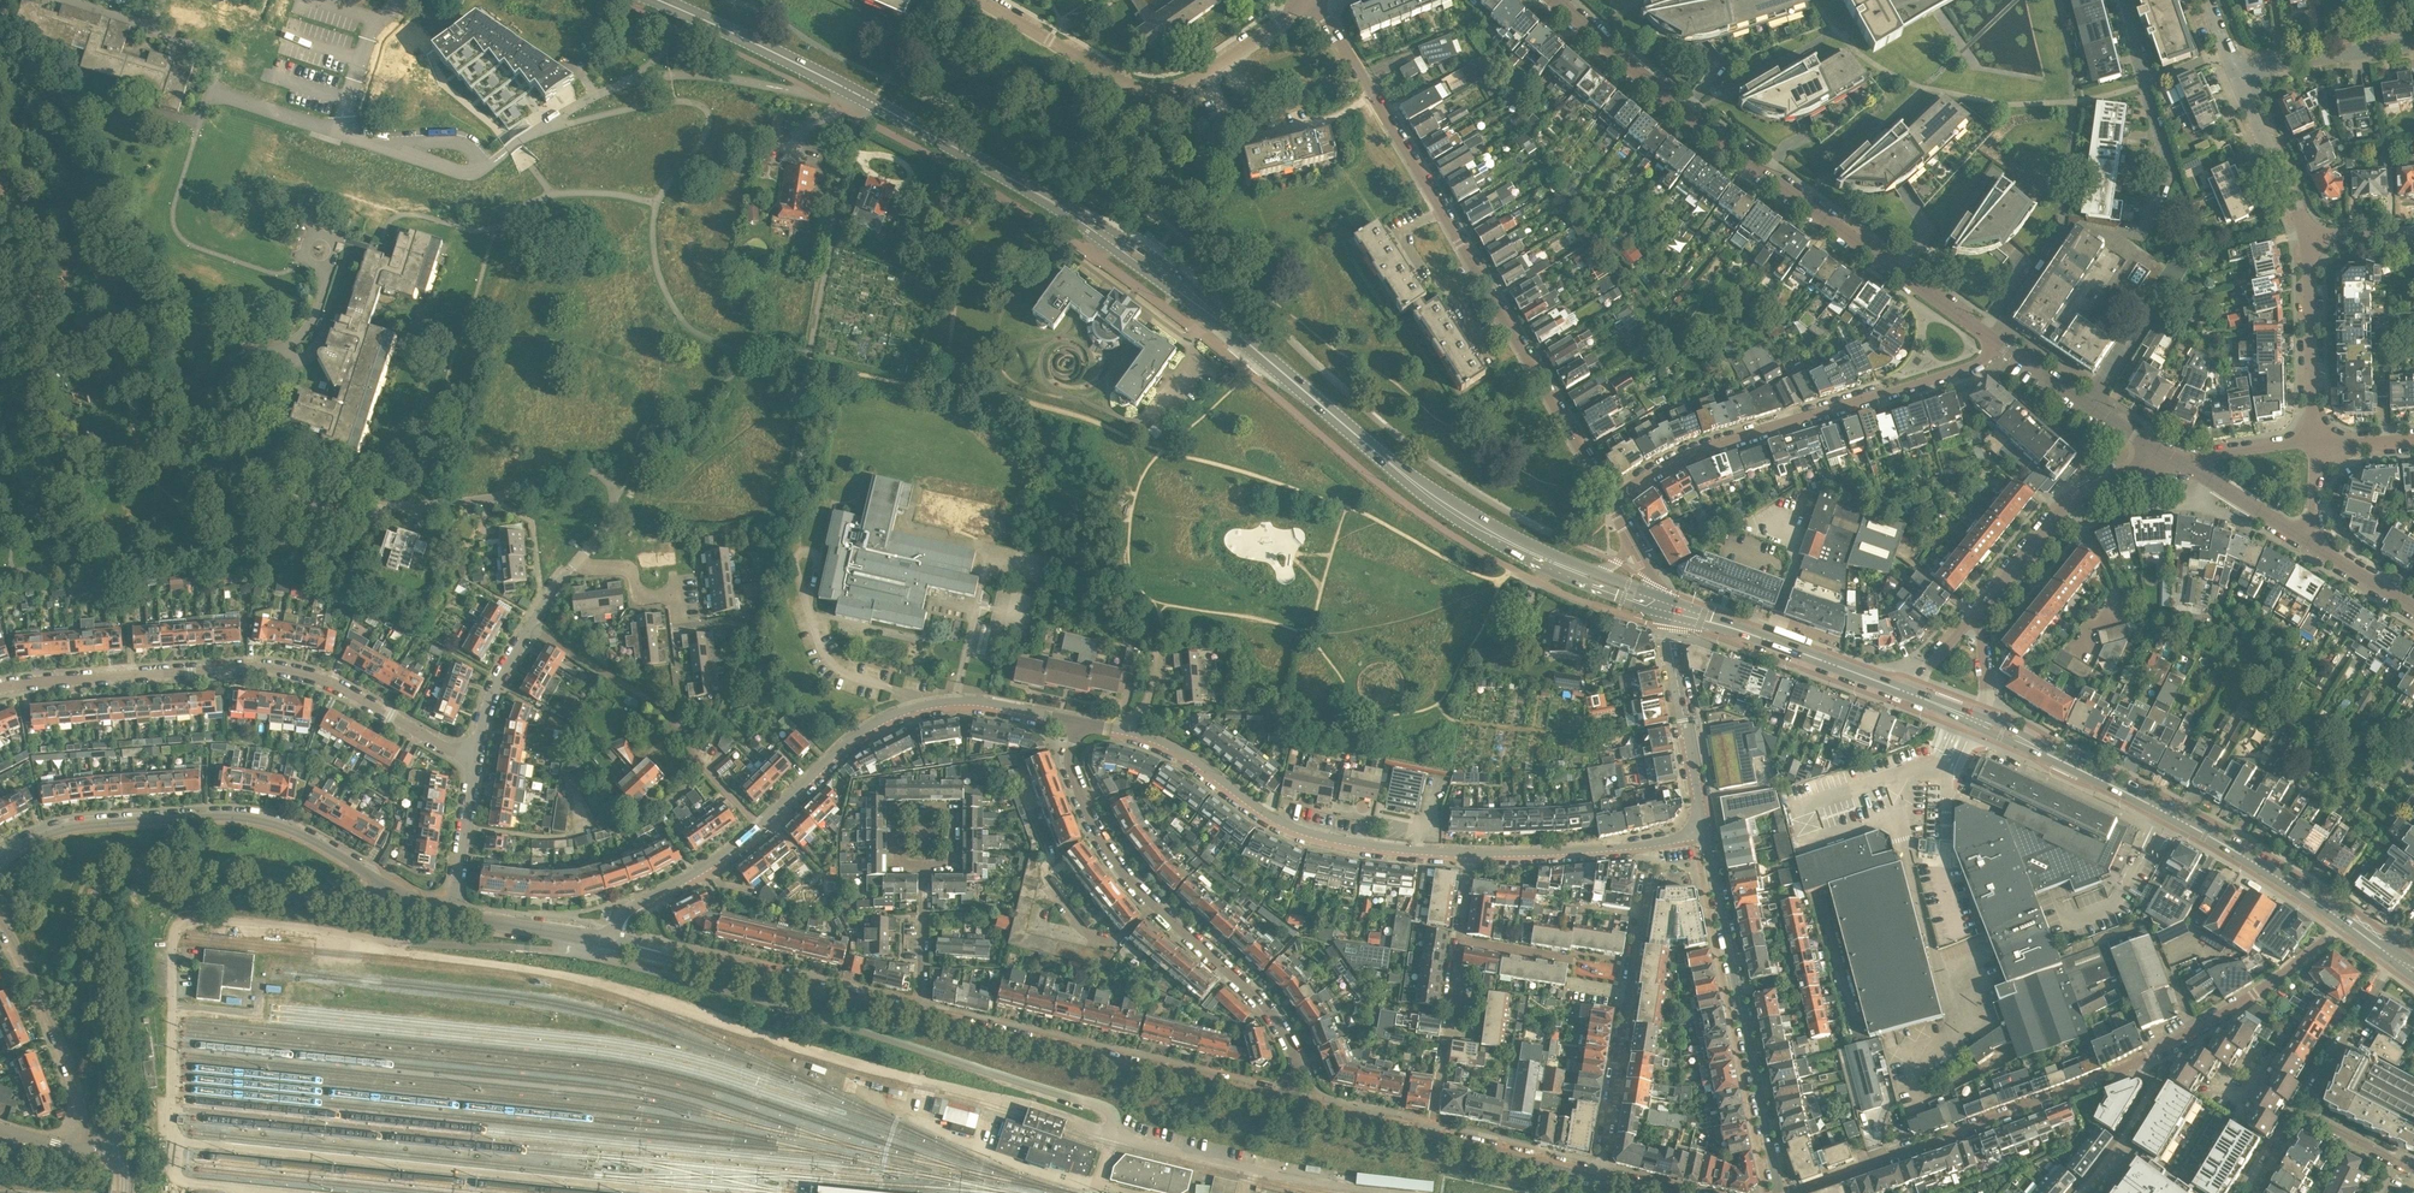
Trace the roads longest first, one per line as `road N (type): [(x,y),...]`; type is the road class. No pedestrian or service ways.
road 1 (residential): [(2345,921),(2254,994),(2123,1068),(1790,1192)]
road 2 (residential): [(1610,498),(1312,0)]
road 3 (tertiary): [(122,1148),(92,904),(102,880),(134,870),(354,904),(387,882)]
road 4 (tertiary): [(1079,721),(968,700),(900,711),(857,733),(727,852),(636,903),(603,942)]
road 5 (residential): [(1997,341),(1765,173),(1558,0)]
road 6 (residential): [(0,687),(283,669),(338,687),(474,761)]
road 7 (residential): [(1079,721),(1068,761),(1093,825),(1154,907),(1271,1012),(1294,1063),(1289,1105)]
road 8 (residential): [(373,506),(267,496),(201,452),(182,419),(182,393),(200,369),(232,353),(276,352),(306,328),(323,288),(321,263)]
road 9 (residential): [(336,130),(476,171),(595,95),(581,73),(476,0)]
road 10 (tertiary): [(1472,853),(1327,838),(1278,821),(1155,739),(1079,721)]
road 11 (residential): [(1997,341),(1970,366),(1716,443),(1610,498)]
road 12 (primary): [(2345,921),(2231,849),(1975,721)]
road 13 (tertiary): [(387,882),(289,828),(222,815),(80,824),(25,841),(0,858)]
road 14 (residential): [(0,574),(300,547),(356,536),(371,521),(373,506)]
road 15 (tertiary): [(919,1018),(1289,1105)]
road 16 (residential): [(1304,0),(1204,74),(1160,89),(1121,80),(982,0)]
road 17 (tertiary): [(1779,1192),(1706,833)]
road 18 (residential): [(578,562),(614,497),(592,469),(492,497),(373,506)]
road 19 (tertiary): [(603,942),(919,1018)]
road 20 (primary): [(1397,471),(1468,528),(1660,610)]
road 21 (residential): [(808,351),(841,158),(871,102)]
road 22 (residential): [(1979,607),(2065,505),(2103,483),(2178,461)]
road 23 (primary): [(1397,471),(1203,306)]
road 24 (primary): [(1091,226),(871,102)]
road 25 (tertiary): [(0,916),(63,1048),(90,1150)]
road 26 (primary): [(871,102),(658,0)]
road 27 (primary): [(1604,575),(1397,471)]
road 28 (tertiary): [(1706,833),(1660,610)]
road 29 (residential): [(474,761),(505,666),(578,562)]
road 30 (residential): [(2178,461),(1997,341)]
road 31 (residential): [(2315,444),(2310,239)]
road 32 (residential): [(923,864),(899,861),(898,815),(948,812),(953,859),(926,864)]
road 33 (residential): [(1629,995),(1600,1178)]
road 34 (tertiary): [(1654,843),(1472,853)]
road 35 (residential): [(2310,239),(2237,72)]
road 36 (residential): [(2395,958),(2301,1111)]
road 37 (residential): [(2237,72),(2413,41)]
road 38 (tertiary): [(1430,1139),(1600,1178)]
road 39 (residential): [(2142,238),(2171,166),(2146,81)]
road 40 (residential): [(336,130),(211,90),(220,58)]
road 41 (residential): [(2317,548),(2178,461)]
road 42 (residential): [(451,918),(474,761)]
road 43 (residential): [(919,1018),(923,864)]
road 44 (residential): [(1654,843),(1629,995)]
road 45 (tertiary): [(603,942),(451,918)]
road 46 (residential): [(336,130),(374,20),(398,2)]
road 47 (tertiary): [(1289,1105),(1430,1139)]
road 48 (primary): [(1789,649),(1656,595)]
road 49 (primary): [(1203,306),(1184,278),(1091,226)]
road 50 (primary): [(1091,226),(1179,297),(1203,306)]
road 51 (residential): [(2178,461),(2315,444)]
road 52 (primary): [(1660,610),(1789,649)]
road 53 (primary): [(1910,694),(1789,649)]
road 54 (residential): [(2413,1171),(2301,1111)]

